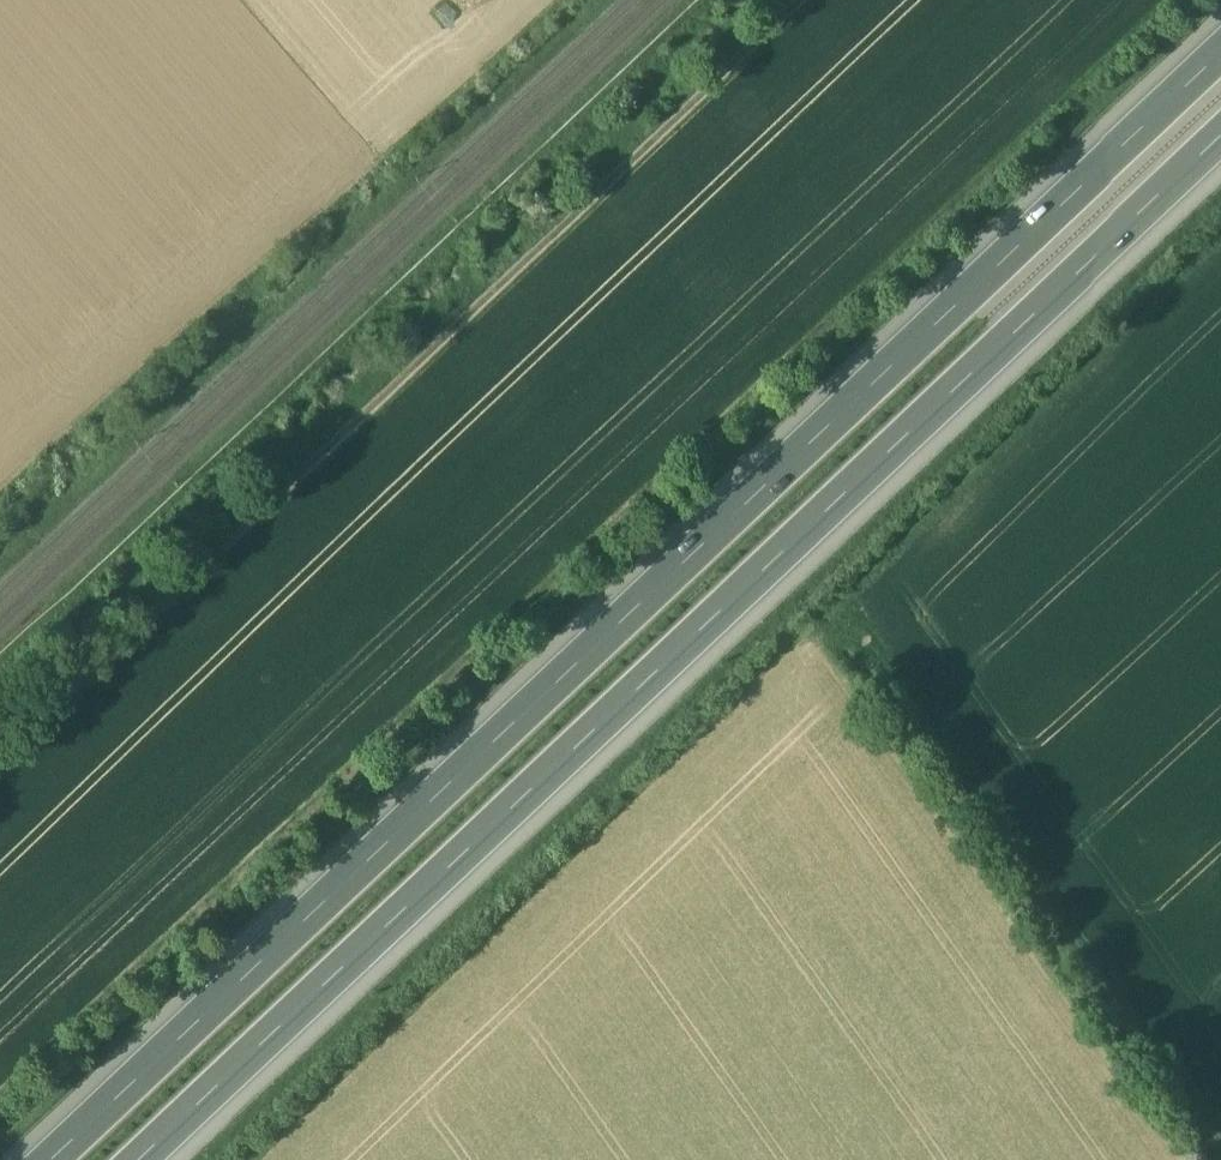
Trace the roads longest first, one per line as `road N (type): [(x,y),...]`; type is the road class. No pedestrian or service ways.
road 1 (motorway): [(1220,45),(34,1159)]
road 2 (motorway): [(119,1159),(1220,125)]
road 3 (track): [(0,757),(793,0)]
road 4 (track): [(842,608),(1220,1134)]
road 5 (track): [(236,0),(348,131)]

